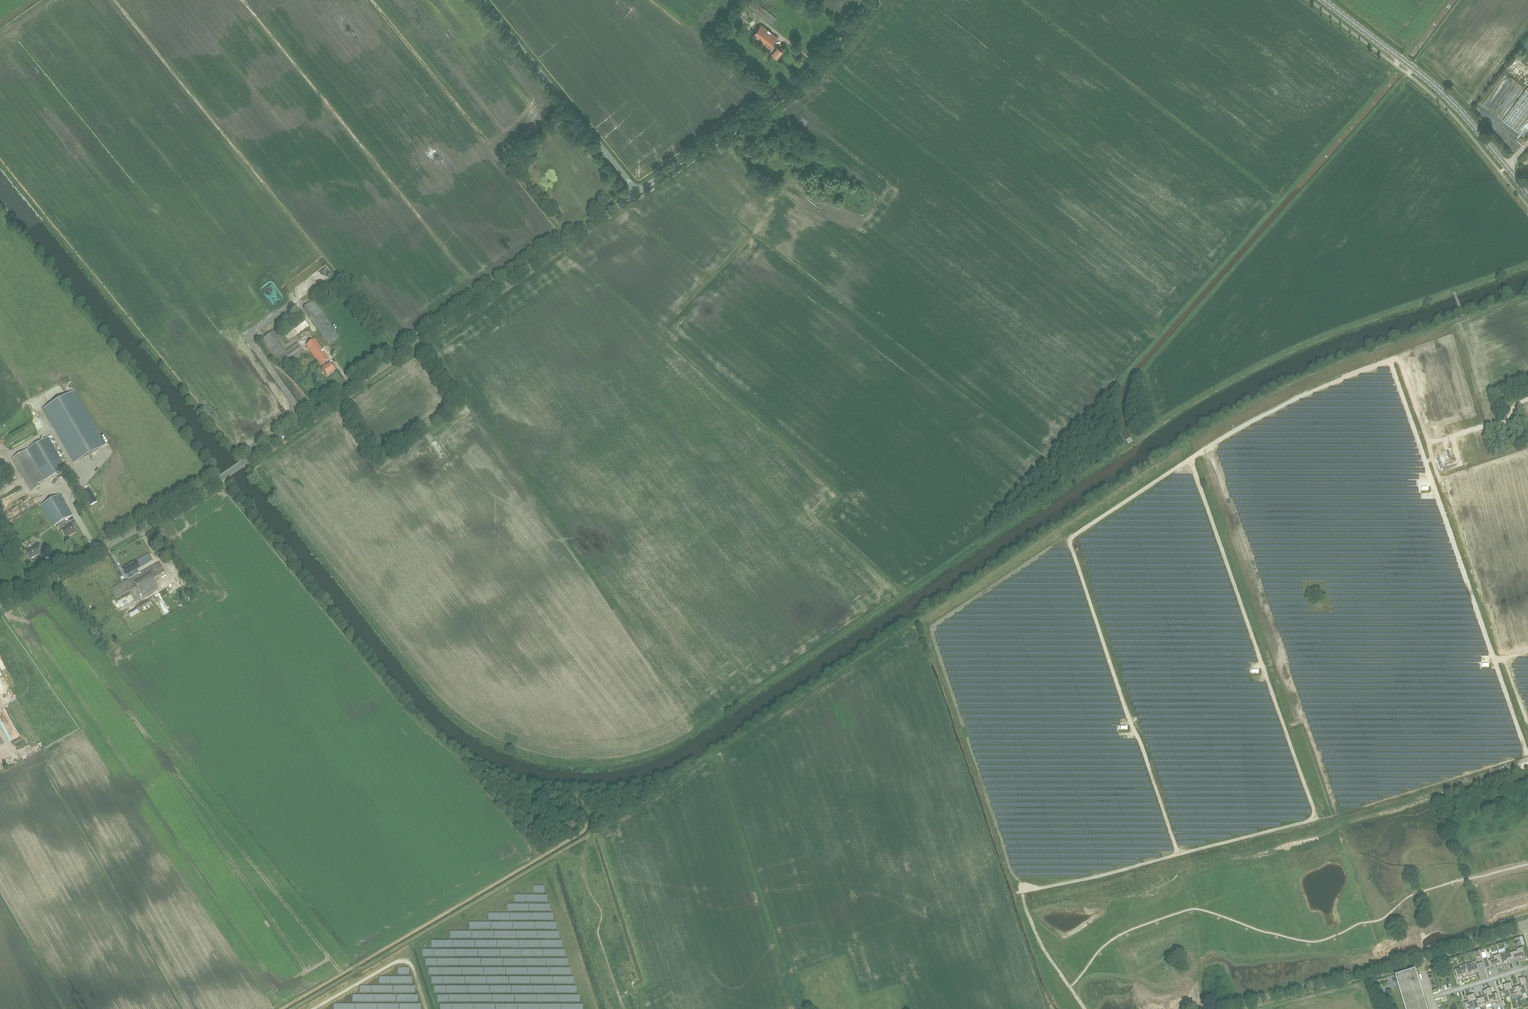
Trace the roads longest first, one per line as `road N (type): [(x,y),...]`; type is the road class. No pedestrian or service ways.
road 1 (tertiary): [(0,604),(222,477),(637,193)]
road 2 (tertiary): [(637,193),(800,75),(871,0)]
road 3 (tertiary): [(1527,193),(1441,92),(1323,0)]
road 4 (unclassified): [(637,193),(480,0)]
road 5 (unclassified): [(1348,975),(1523,924)]
road 6 (track): [(426,1008),(403,960),(313,1008)]
road 7 (unclassified): [(1217,1008),(1348,975)]

